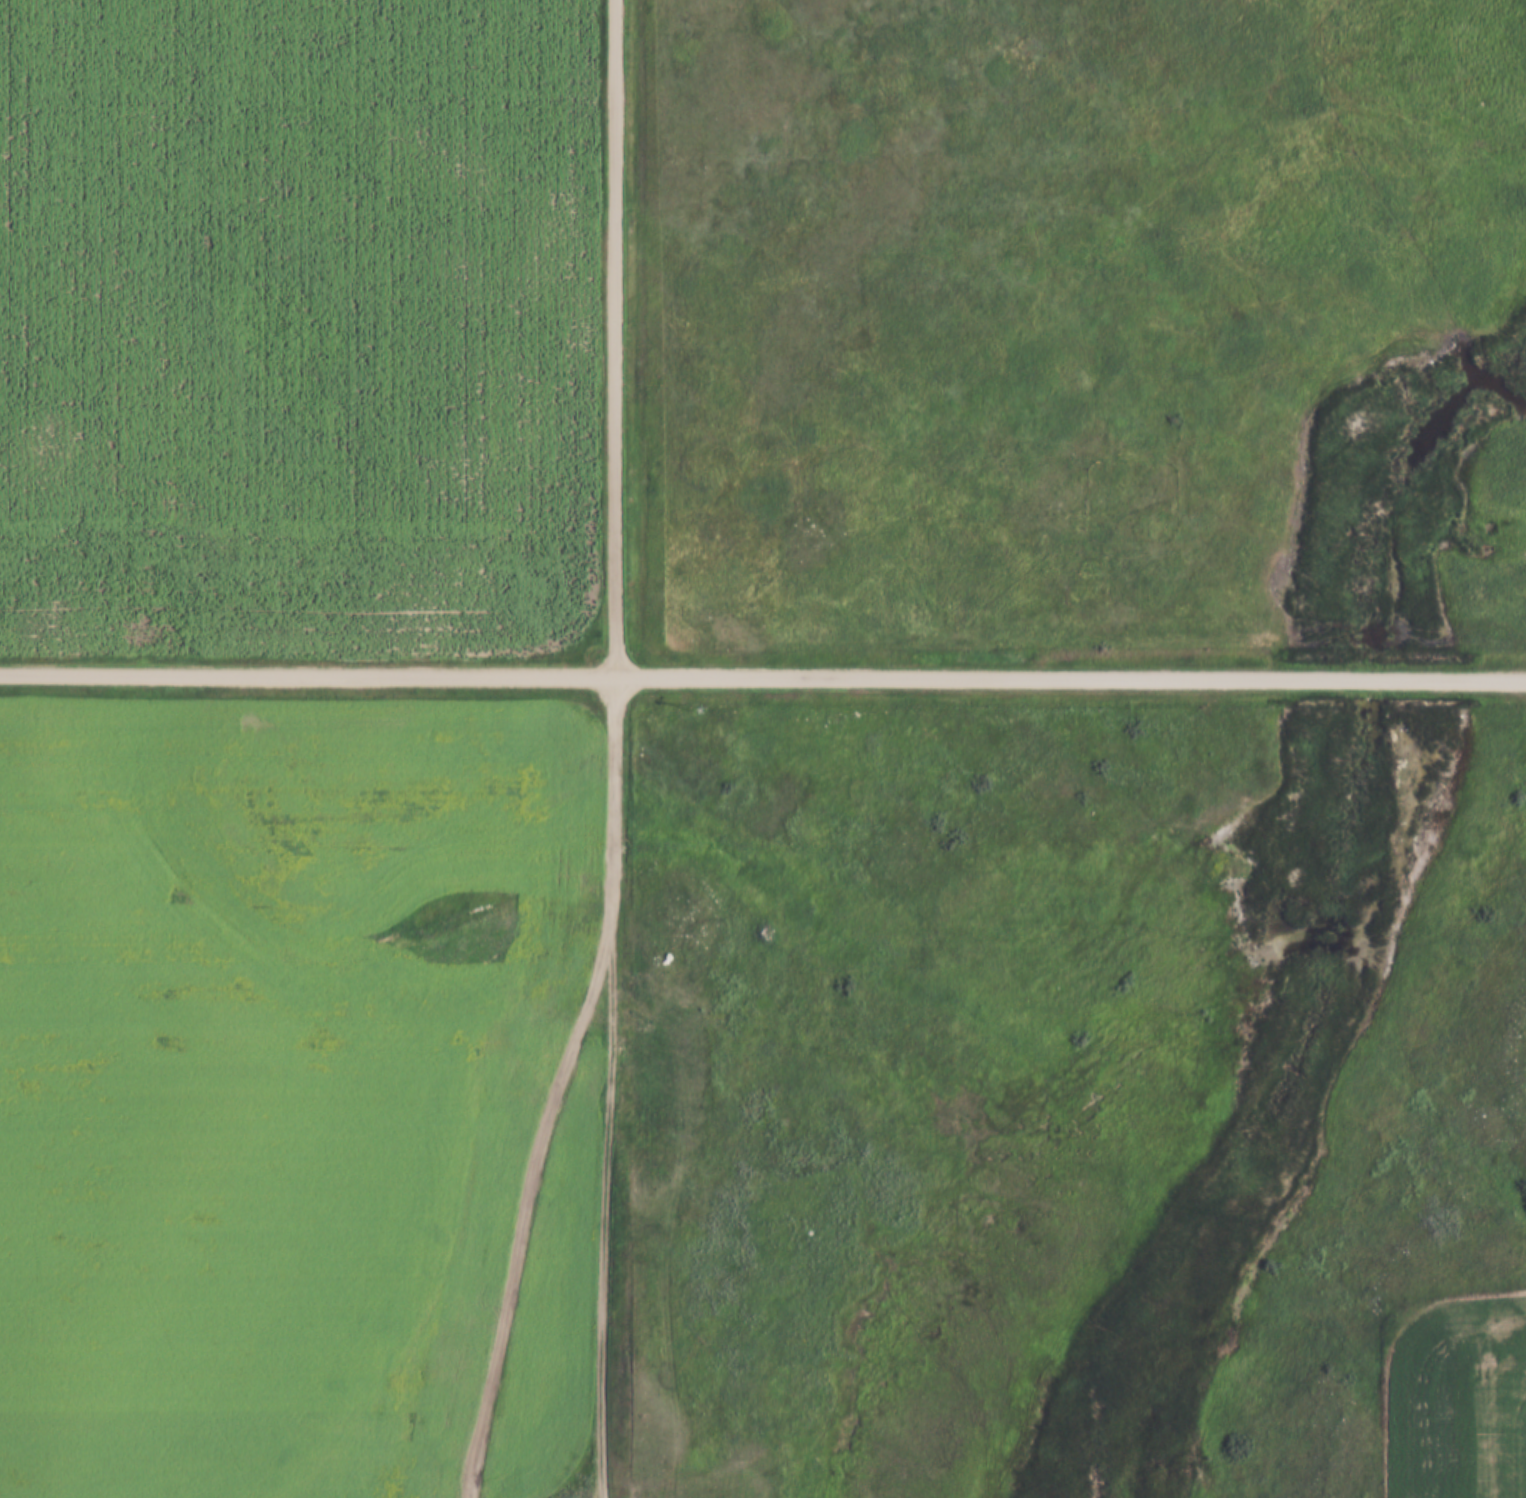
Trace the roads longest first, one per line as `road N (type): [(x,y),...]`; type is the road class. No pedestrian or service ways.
road 1 (residential): [(1525,676),(0,672)]
road 2 (residential): [(620,673),(604,1497)]
road 3 (residential): [(620,673),(620,0)]

